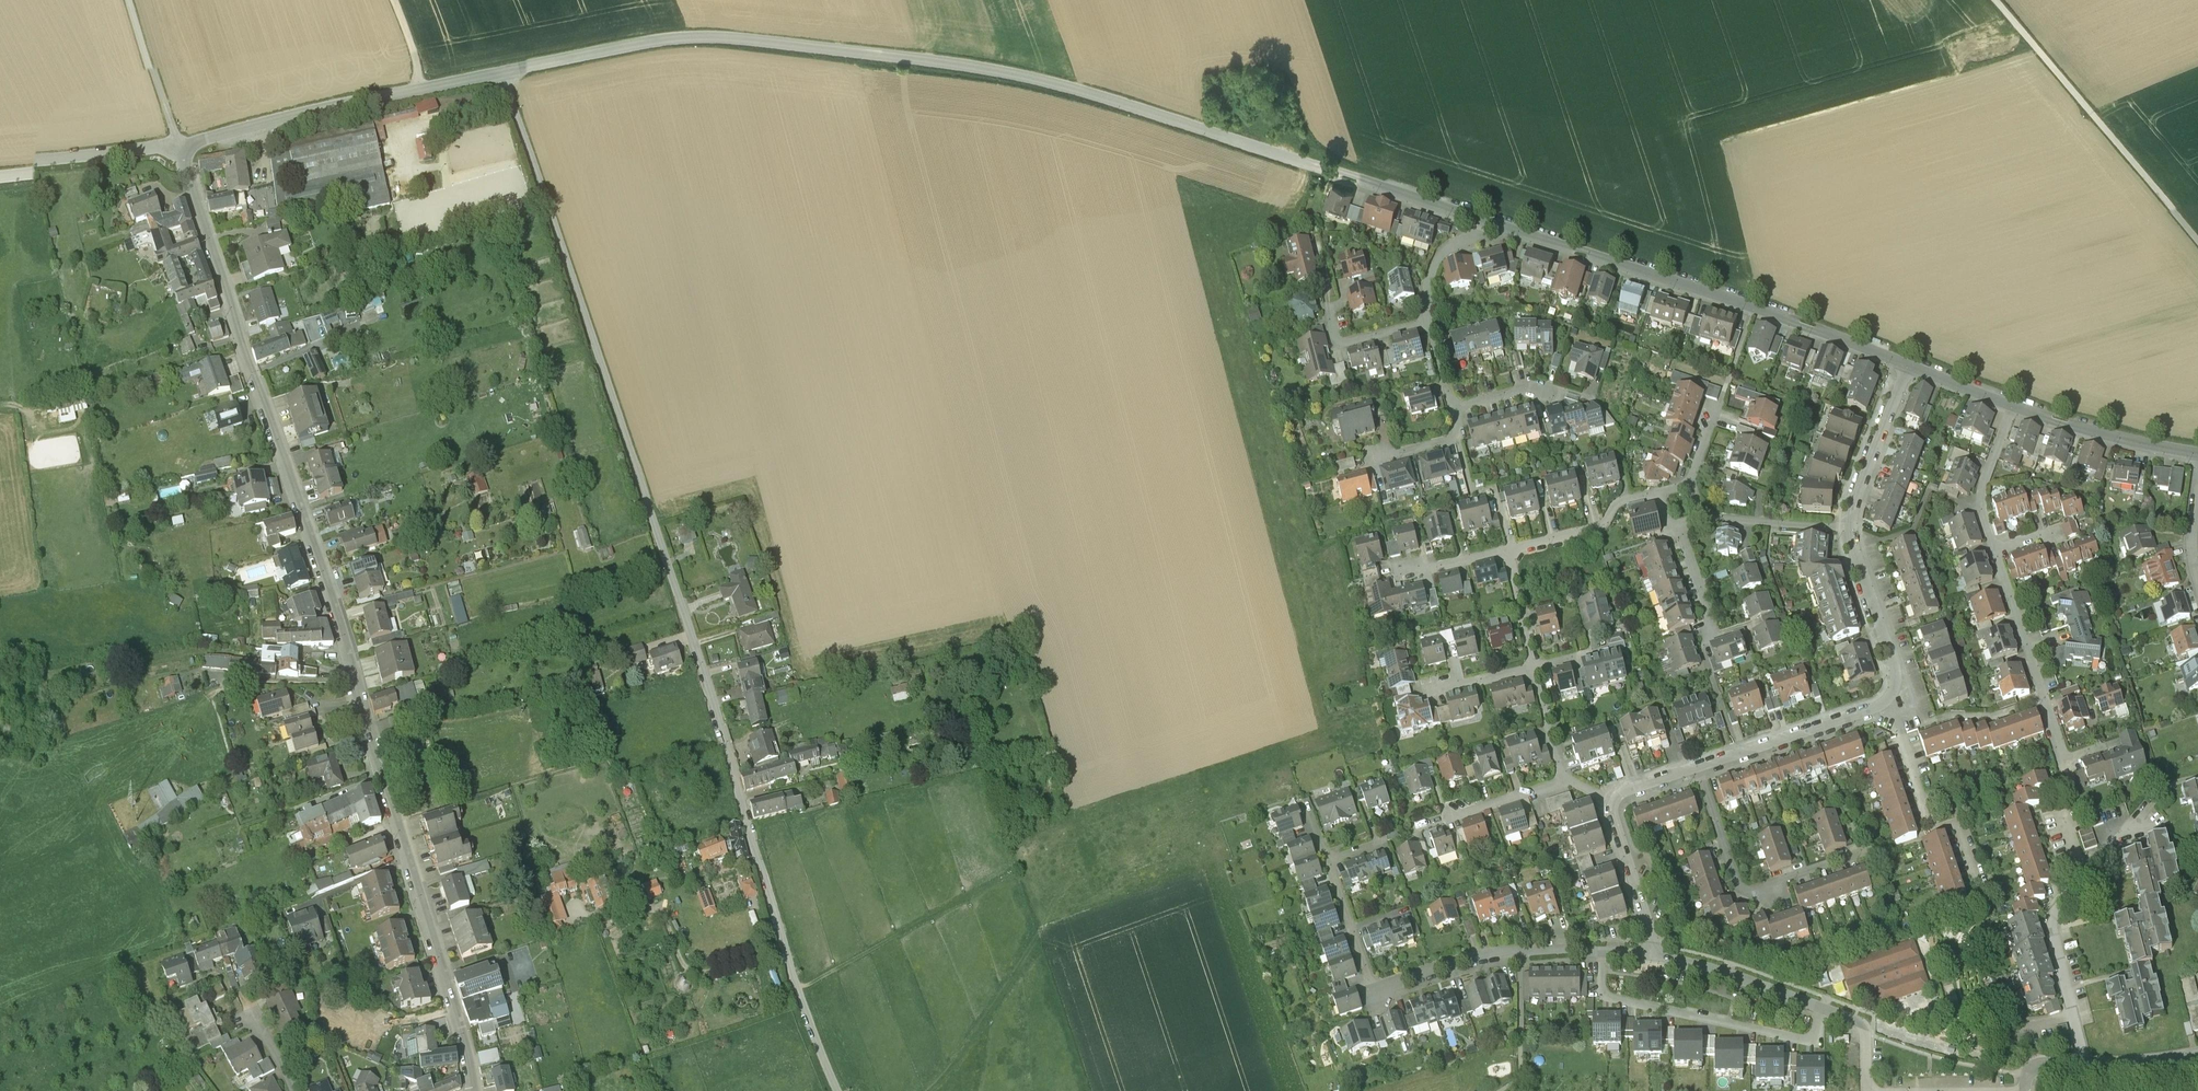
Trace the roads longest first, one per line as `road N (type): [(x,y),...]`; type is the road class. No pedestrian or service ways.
road 1 (unclassified): [(838,1090),(781,941),(713,698),(502,72)]
road 2 (tertiary): [(1489,216),(1056,86),(974,69),(694,37),(502,72)]
road 3 (tertiary): [(177,149),(325,578),(475,1090)]
road 4 (tertiary): [(1908,364),(1489,216)]
road 5 (residential): [(1588,948),(1478,958),(1373,992),(1332,860)]
road 6 (tertiary): [(502,72),(177,149)]
road 7 (track): [(1997,0),(2197,237)]
road 8 (residential): [(1867,1090),(1864,1034),(1853,1019),(1654,956)]
road 9 (residential): [(1995,550),(2062,758),(2106,743)]
road 10 (residential): [(1700,765),(1743,889),(1859,854)]
road 11 (residential): [(1890,700),(1934,833),(1958,825),(1985,902)]
road 12 (residential): [(2085,1067),(2051,935),(2057,905),(2086,872)]
road 13 (residential): [(1890,700),(1700,765)]
road 14 (tertiary): [(2197,450),(2090,430),(2012,405)]
road 15 (residential): [(1855,523),(1896,671),(1890,700)]
road 16 (unclassified): [(177,149),(0,171)]
road 17 (residential): [(1506,550),(1593,530),(1620,500),(1664,497)]
road 18 (residential): [(1908,364),(1855,523)]
road 19 (residential): [(1614,801),(1654,956)]
road 20 (unclassified): [(177,149),(131,0)]
road 21 (residential): [(1700,515),(1855,523)]
road 22 (residential): [(1450,404),(1522,385),(1593,398)]
road 23 (residential): [(1683,523),(1709,616),(1703,652)]
road 24 (residential): [(1489,216),(1439,254),(1426,289),(1428,318)]
road 25 (residential): [(1691,483),(1733,364)]
road 26 (residential): [(1428,318),(1337,343),(1330,316)]
road 27 (residential): [(1506,550),(1534,668)]

